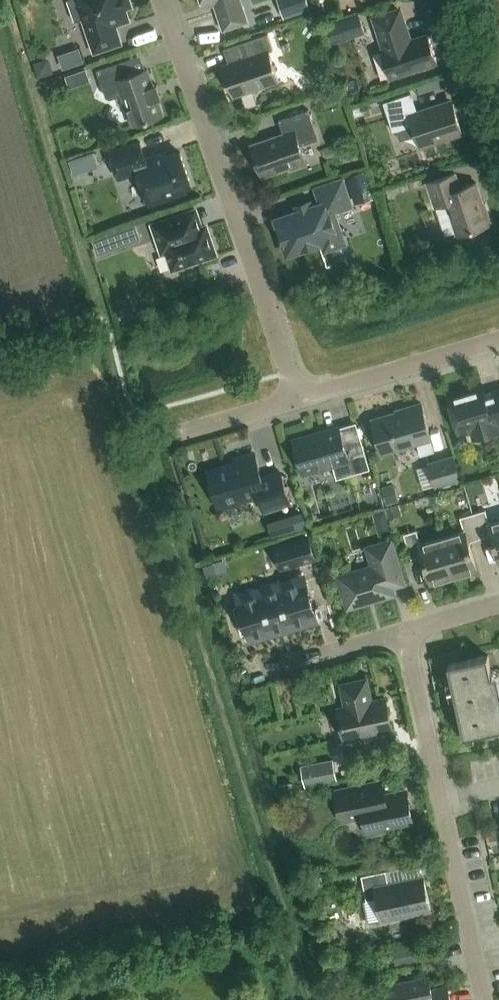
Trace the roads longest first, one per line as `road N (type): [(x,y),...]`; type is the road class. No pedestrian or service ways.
road 1 (residential): [(298,400),(161,0)]
road 2 (residential): [(486,999),(408,632)]
road 3 (residential): [(298,400),(498,340)]
road 4 (residential): [(248,678),(408,632)]
road 5 (residential): [(182,434),(298,400)]

